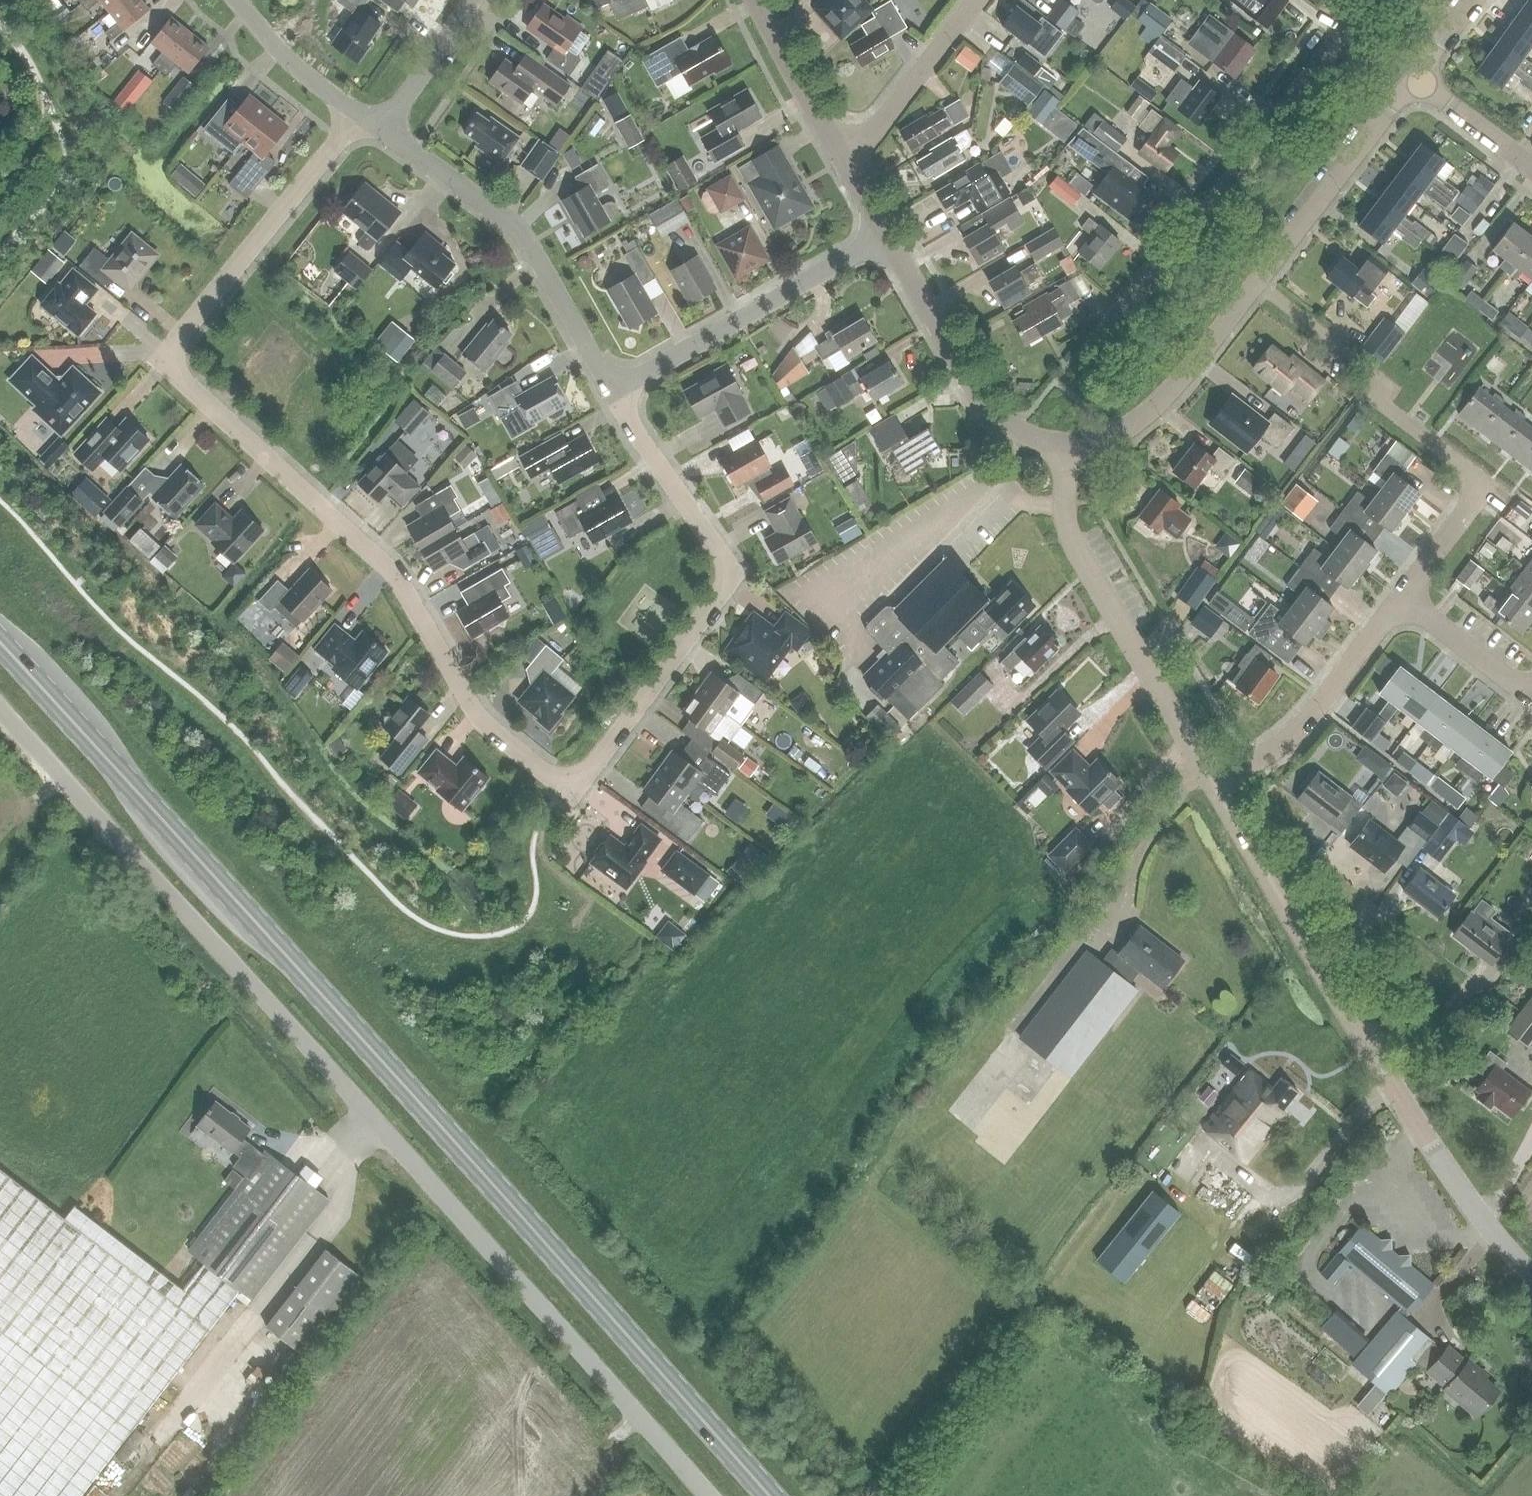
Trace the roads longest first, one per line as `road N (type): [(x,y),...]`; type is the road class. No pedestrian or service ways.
road 1 (residential): [(615,392),(721,573),(584,779),(571,784),(551,779),(481,725),(414,598),(384,563),(177,374),(182,330),(359,117)]
road 2 (primary): [(769,1495),(0,644)]
road 3 (unclassified): [(706,1495),(0,711)]
road 4 (unclassified): [(1531,1276),(1445,1168),(1217,790)]
road 5 (residential): [(1404,602),(1487,490),(1389,413),(1369,376),(1259,282)]
road 6 (residential): [(1103,348),(1366,0)]
road 7 (unclassified): [(1217,790),(1070,539),(1064,444)]
road 8 (residential): [(386,131),(520,232),(615,392)]
road 9 (residential): [(615,392),(884,236)]
road 10 (unclassified): [(1064,444),(1025,435),(984,402),(884,236)]
road 11 (residential): [(1217,790),(1296,737),(1404,602)]
road 12 (residential): [(1064,444),(1131,427),(1195,367),(1259,282)]
road 13 (residential): [(1259,282),(1412,79)]
road 14 (residential): [(844,161),(970,0)]
road 15 (unclassified): [(844,161),(755,0)]
road 16 (residential): [(239,0),(359,117)]
road 17 (residential): [(386,131),(482,0)]
road 18 (residential): [(1404,602),(1504,681),(1531,685)]
road 19 (residential): [(1531,169),(1412,79)]

